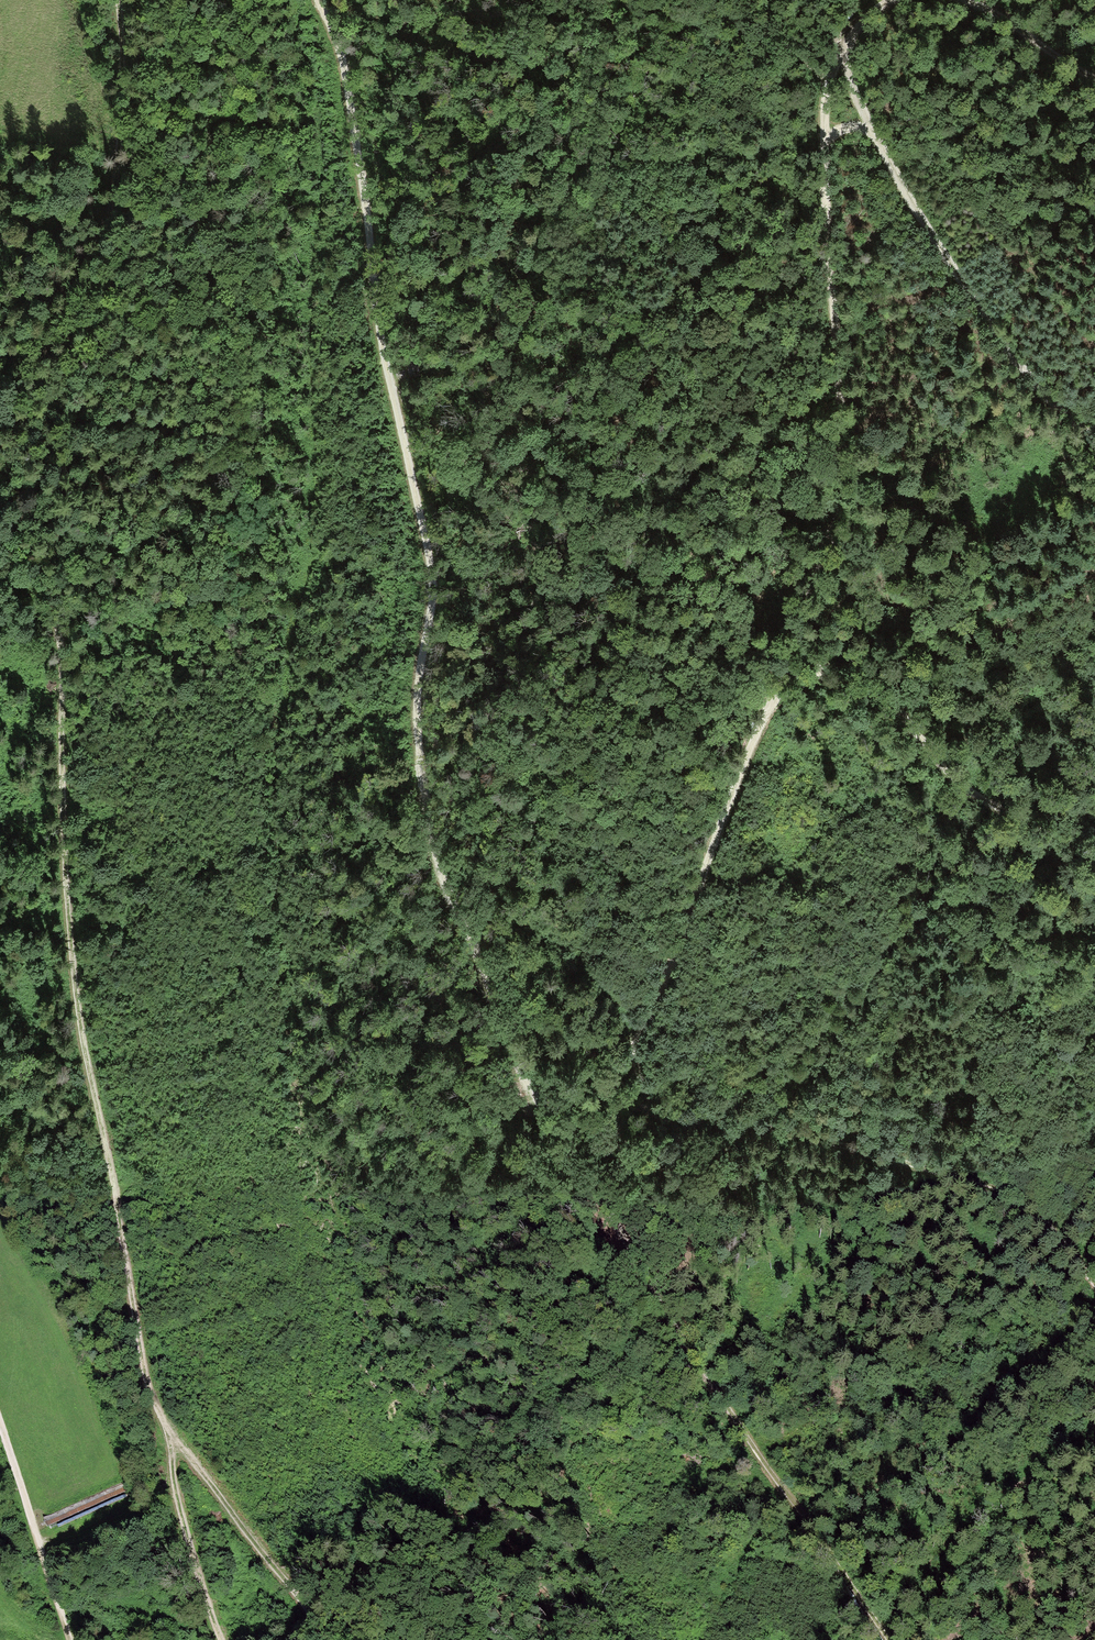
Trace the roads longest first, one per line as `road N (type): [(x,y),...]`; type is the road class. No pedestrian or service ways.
road 1 (track): [(331,1639),(170,1435),(148,1392),(75,1003),(59,804),(60,666),(21,512),(15,442),(94,260),(112,193),(116,0)]
road 2 (track): [(296,0),(322,149),(286,773),(295,986),(335,1173),(378,1295),(387,1358),(442,1467)]
road 3 (track): [(515,1058),(472,939),(443,890),(416,754),(426,578),(383,354),(342,58),(316,0)]
road 4 (track): [(898,1639),(632,1268),(515,1058)]
road 5 (track): [(796,636),(630,1052),(583,1099),(551,1094),(515,1058)]
road 6 (track): [(1094,1286),(1038,1218),(942,1173),(860,1150),(583,1099)]
road 7 (track): [(815,89),(840,464),(838,500),(796,636)]
road 8 (track): [(1094,445),(997,333),(911,206),(838,52)]
road 9 (track): [(1094,860),(980,801),(875,687),(833,673),(796,636)]
road 10 (track): [(70,1639),(0,1414)]
road 11 (track): [(170,1435),(183,1512),(225,1639)]
road 12 (track): [(1094,79),(959,0)]
road 13 (track): [(895,0),(838,52),(815,89)]

